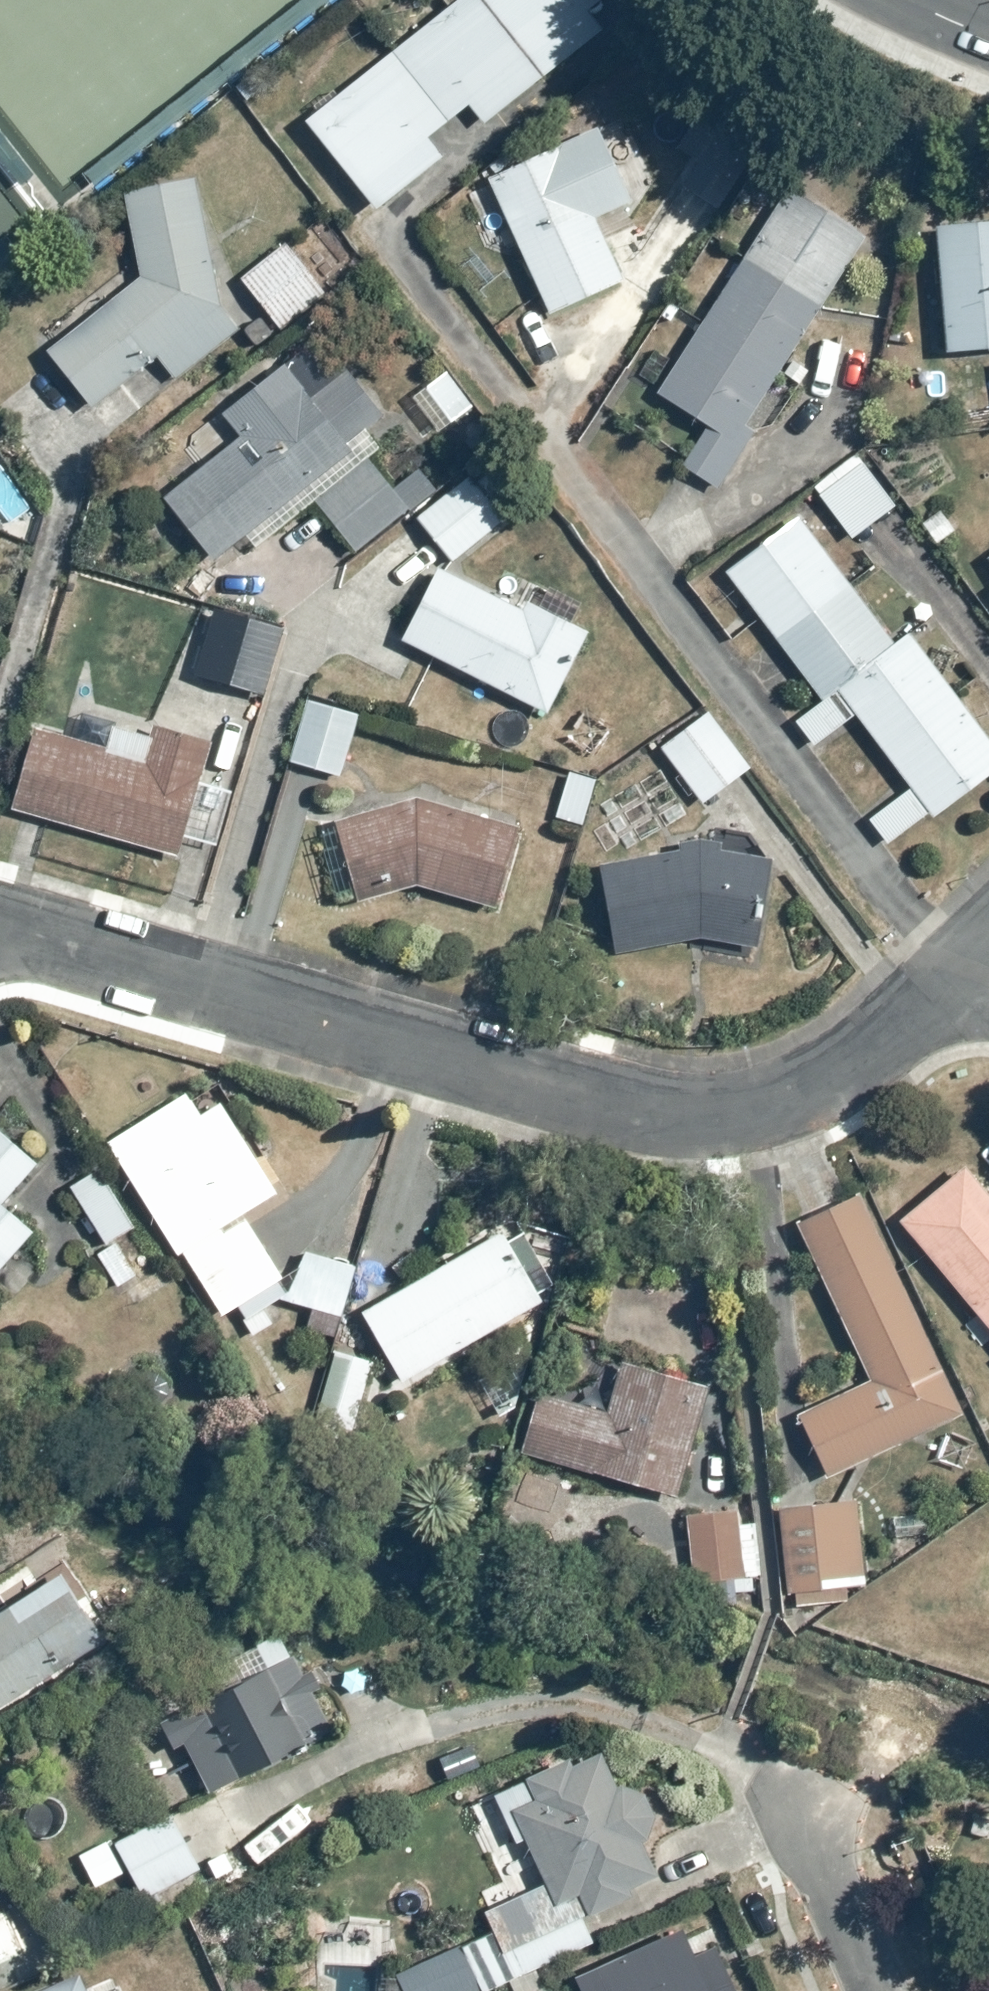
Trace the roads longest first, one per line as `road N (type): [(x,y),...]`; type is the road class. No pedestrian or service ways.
road 1 (residential): [(0,946),(49,947),(609,1111),(684,1126),(759,1119),(834,1086),(988,956)]
road 2 (residential): [(879,1990),(805,1824)]

